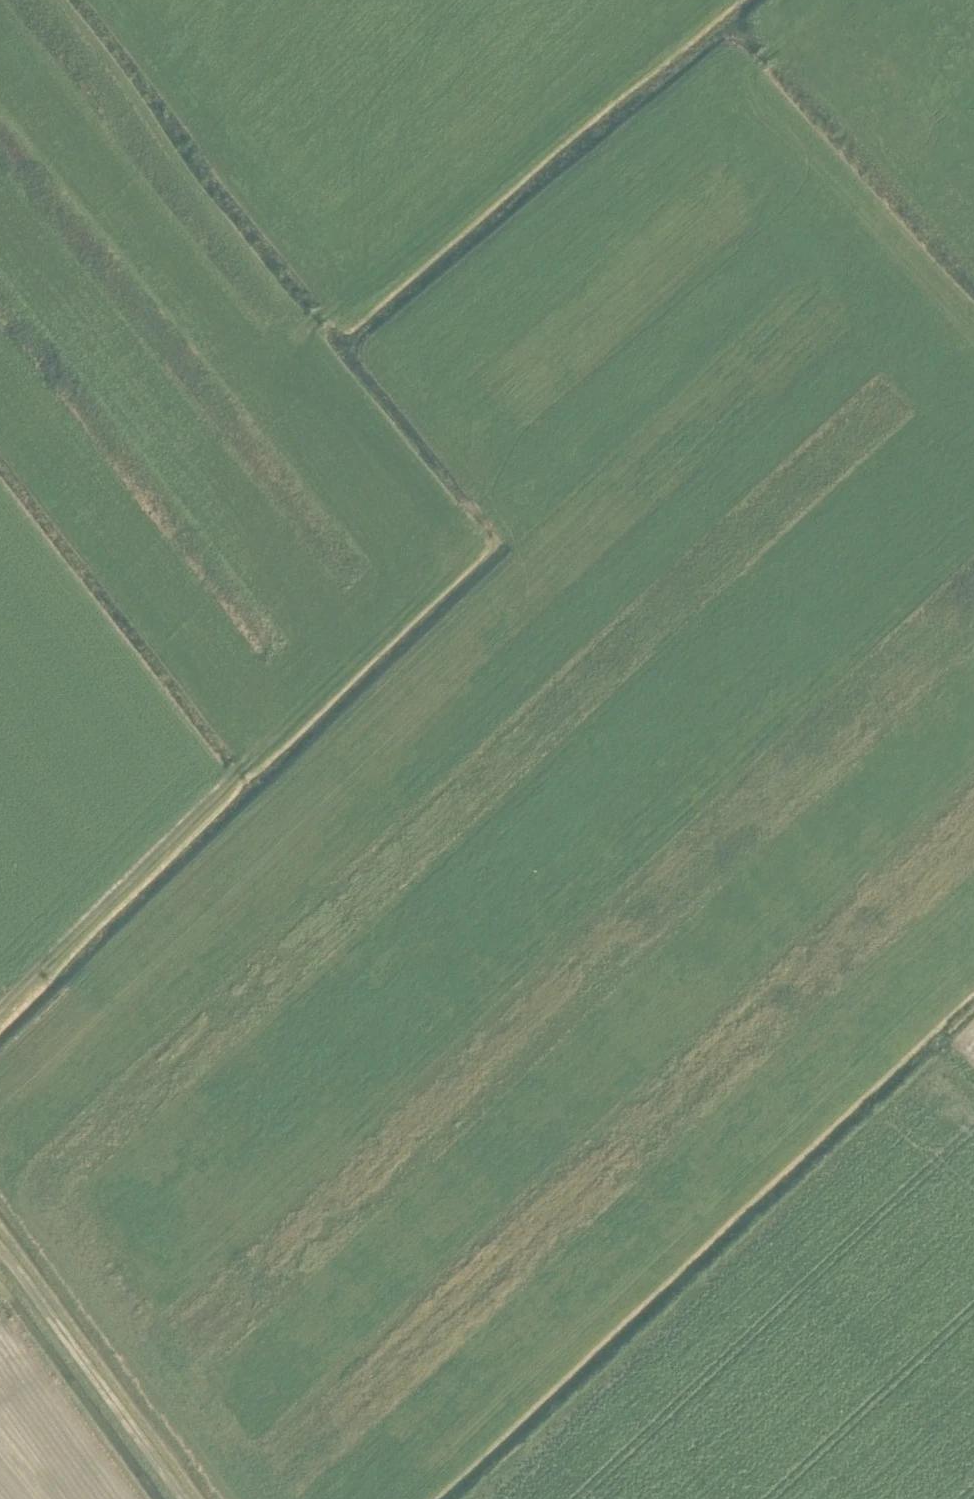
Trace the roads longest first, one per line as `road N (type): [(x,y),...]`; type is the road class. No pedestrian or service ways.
road 1 (track): [(188,1498),(0,1247)]

